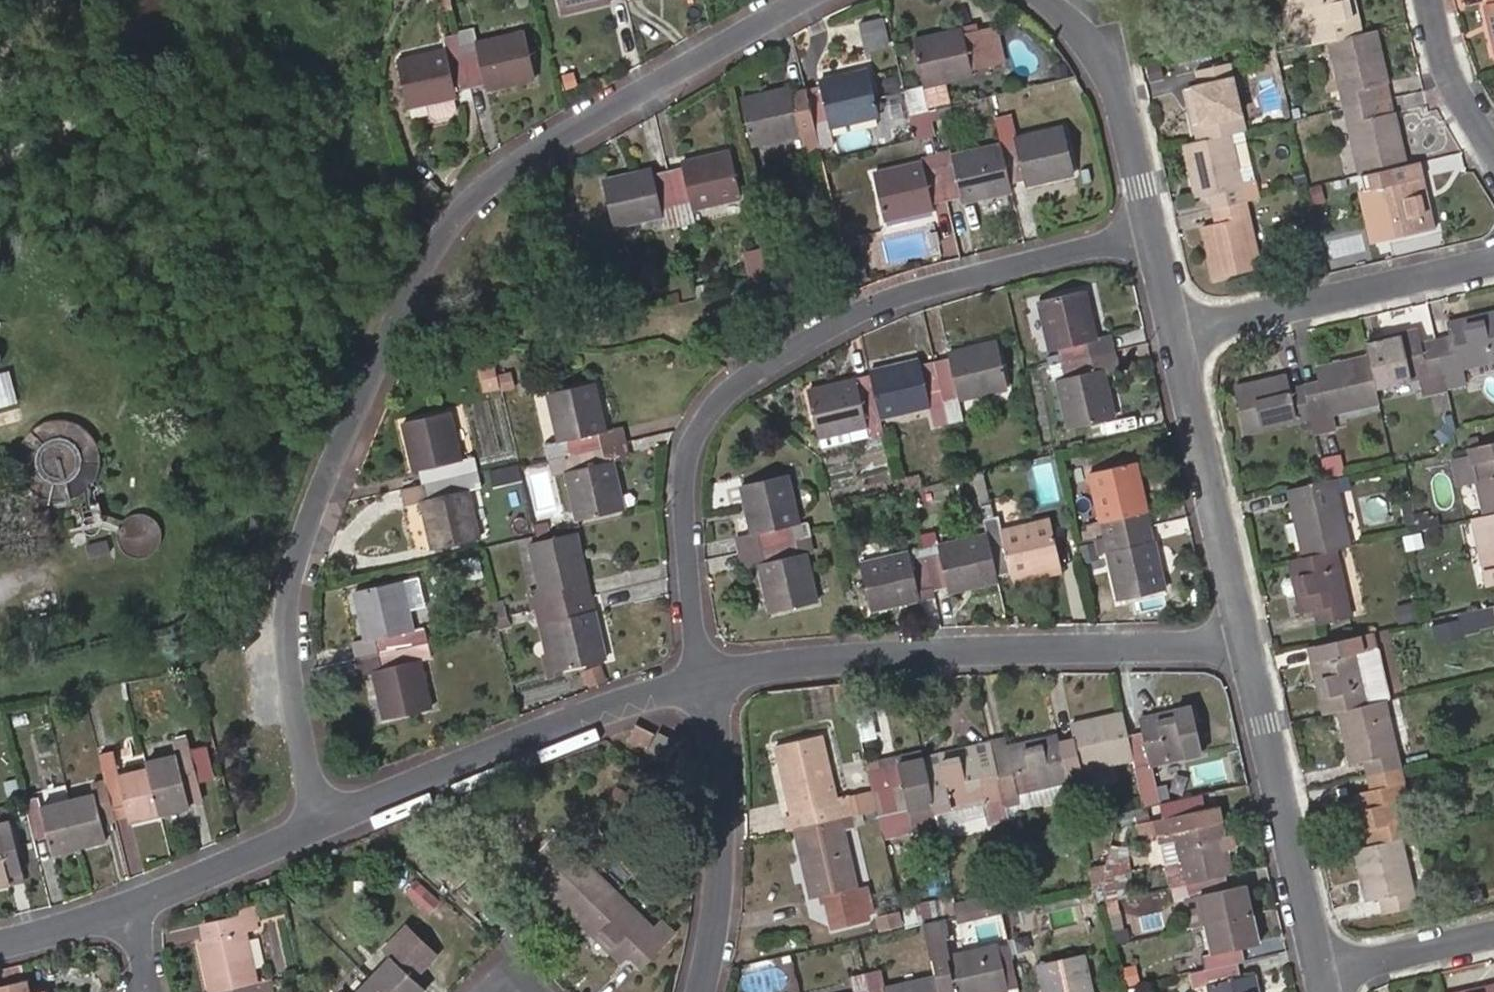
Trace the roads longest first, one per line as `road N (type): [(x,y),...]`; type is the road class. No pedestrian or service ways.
road 1 (residential): [(331,821),(294,660),(299,581),(427,256),(471,197),(510,169),(796,0)]
road 2 (residential): [(1158,223),(938,277),(858,308),(741,377),(712,408),(693,448),(709,676)]
road 3 (residential): [(1252,642),(1004,645),(811,658),(709,676)]
road 4 (residential): [(709,676),(331,821)]
road 5 (residential): [(1252,642),(1323,976)]
road 6 (residential): [(1182,329),(1252,642)]
road 7 (residential): [(705,991),(719,954),(731,807),(709,676)]
road 8 (residential): [(1182,329),(1493,263)]
road 9 (residential): [(1058,0),(1125,71),(1158,223)]
road 10 (residential): [(331,821),(143,901)]
road 11 (residential): [(1428,0),(1450,88),(1493,163)]
road 12 (residential): [(1323,976),(1493,936)]
road 13 (residential): [(143,901),(0,939)]

